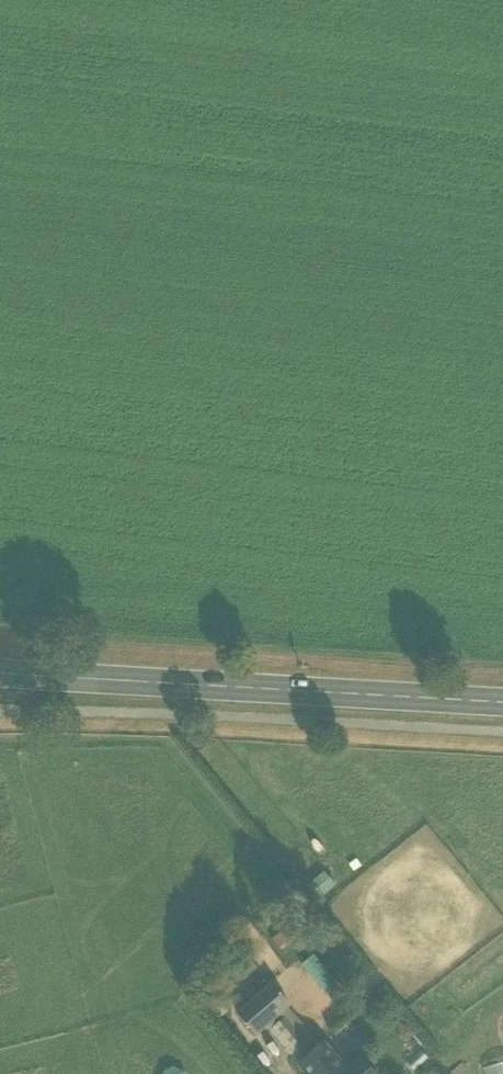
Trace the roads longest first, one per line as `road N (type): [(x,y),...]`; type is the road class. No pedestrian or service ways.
road 1 (secondary): [(502,703),(0,673)]

